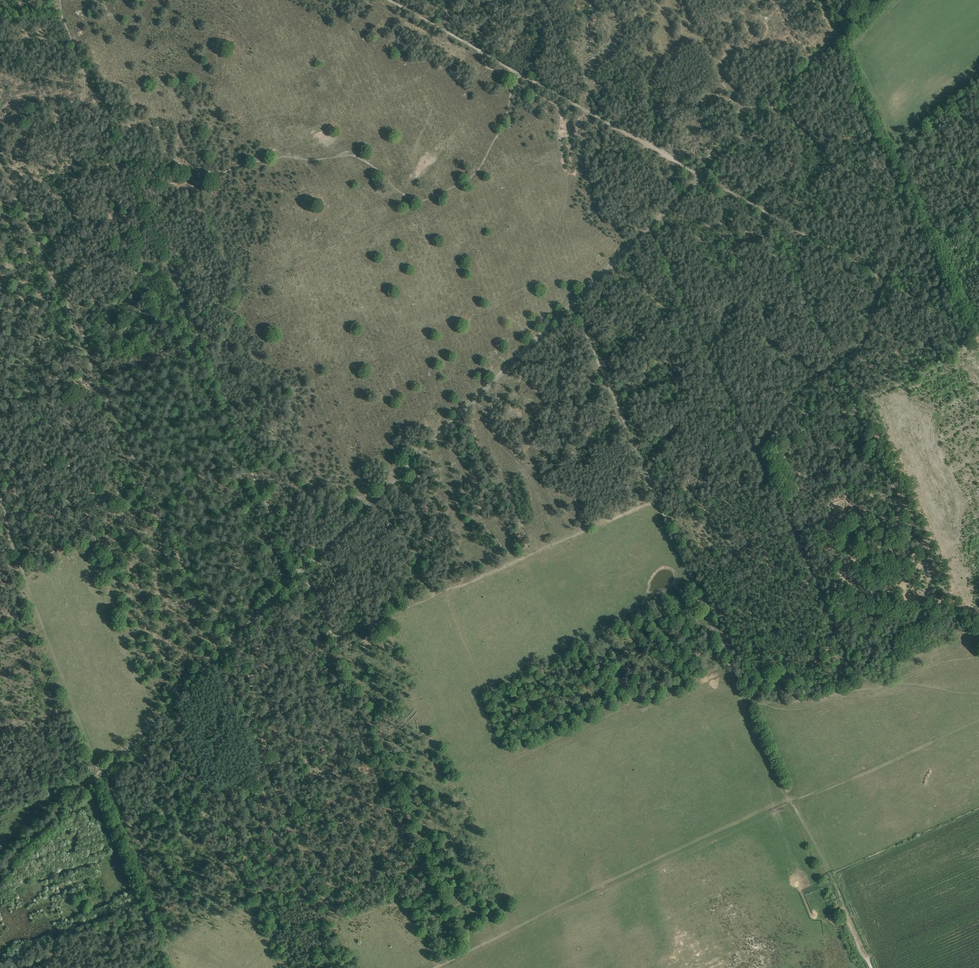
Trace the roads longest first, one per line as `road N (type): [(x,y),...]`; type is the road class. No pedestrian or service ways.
road 1 (track): [(517,74),(702,177)]
road 2 (track): [(702,177),(885,279)]

